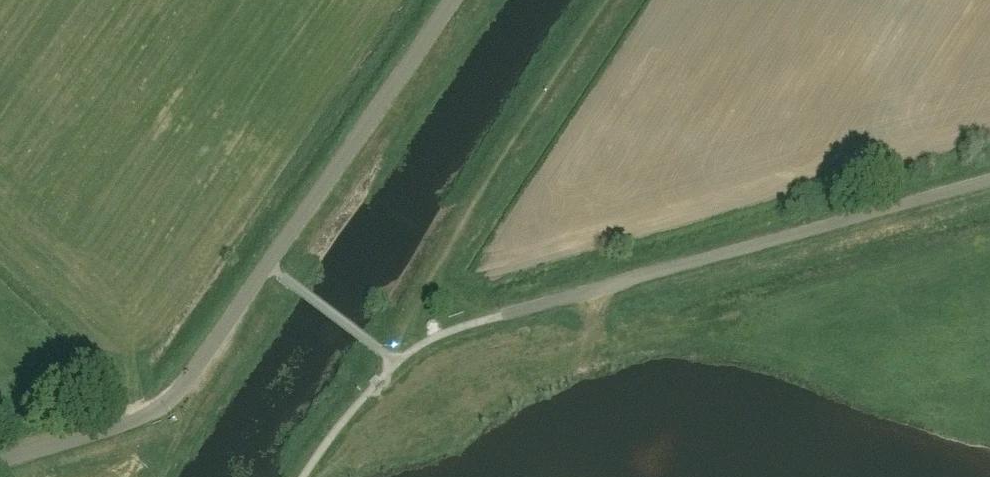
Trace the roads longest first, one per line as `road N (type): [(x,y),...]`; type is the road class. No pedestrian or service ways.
road 1 (unclassified): [(0,461),(123,424),(180,391),(450,0)]
road 2 (unclassified): [(501,315),(989,180)]

